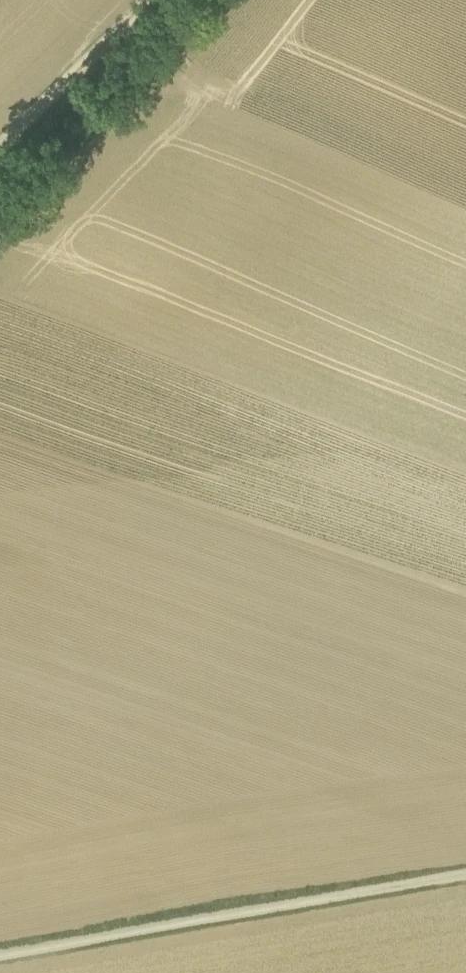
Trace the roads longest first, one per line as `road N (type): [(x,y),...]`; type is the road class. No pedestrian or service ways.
road 1 (track): [(465,876),(0,957)]
road 2 (track): [(0,164),(157,0)]

